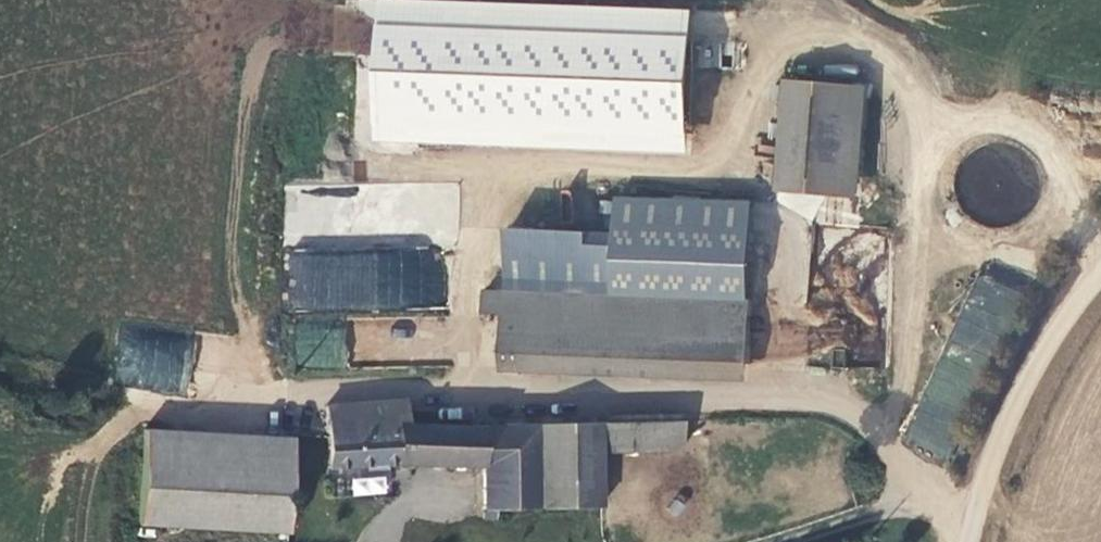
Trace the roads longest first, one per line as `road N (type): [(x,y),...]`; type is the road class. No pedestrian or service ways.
road 1 (tertiary): [(964,541),(1033,366),(1100,269)]
road 2 (track): [(969,520),(852,456)]

